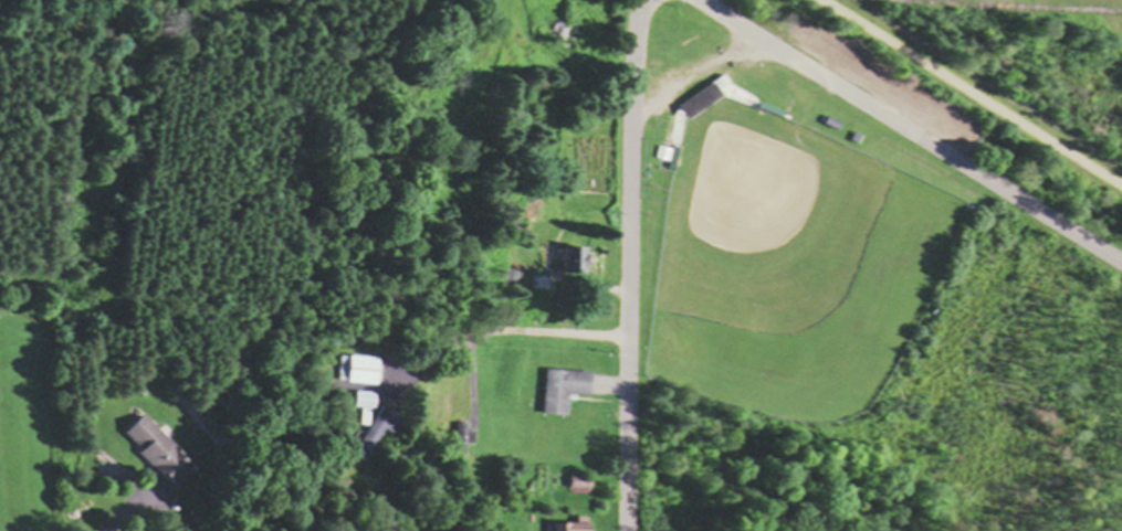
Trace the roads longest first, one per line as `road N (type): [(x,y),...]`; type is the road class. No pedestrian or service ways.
road 1 (residential): [(627,530),(628,78),(640,19),(652,0)]
road 2 (residential): [(1121,260),(700,0)]
road 3 (residential): [(629,336),(485,330)]

